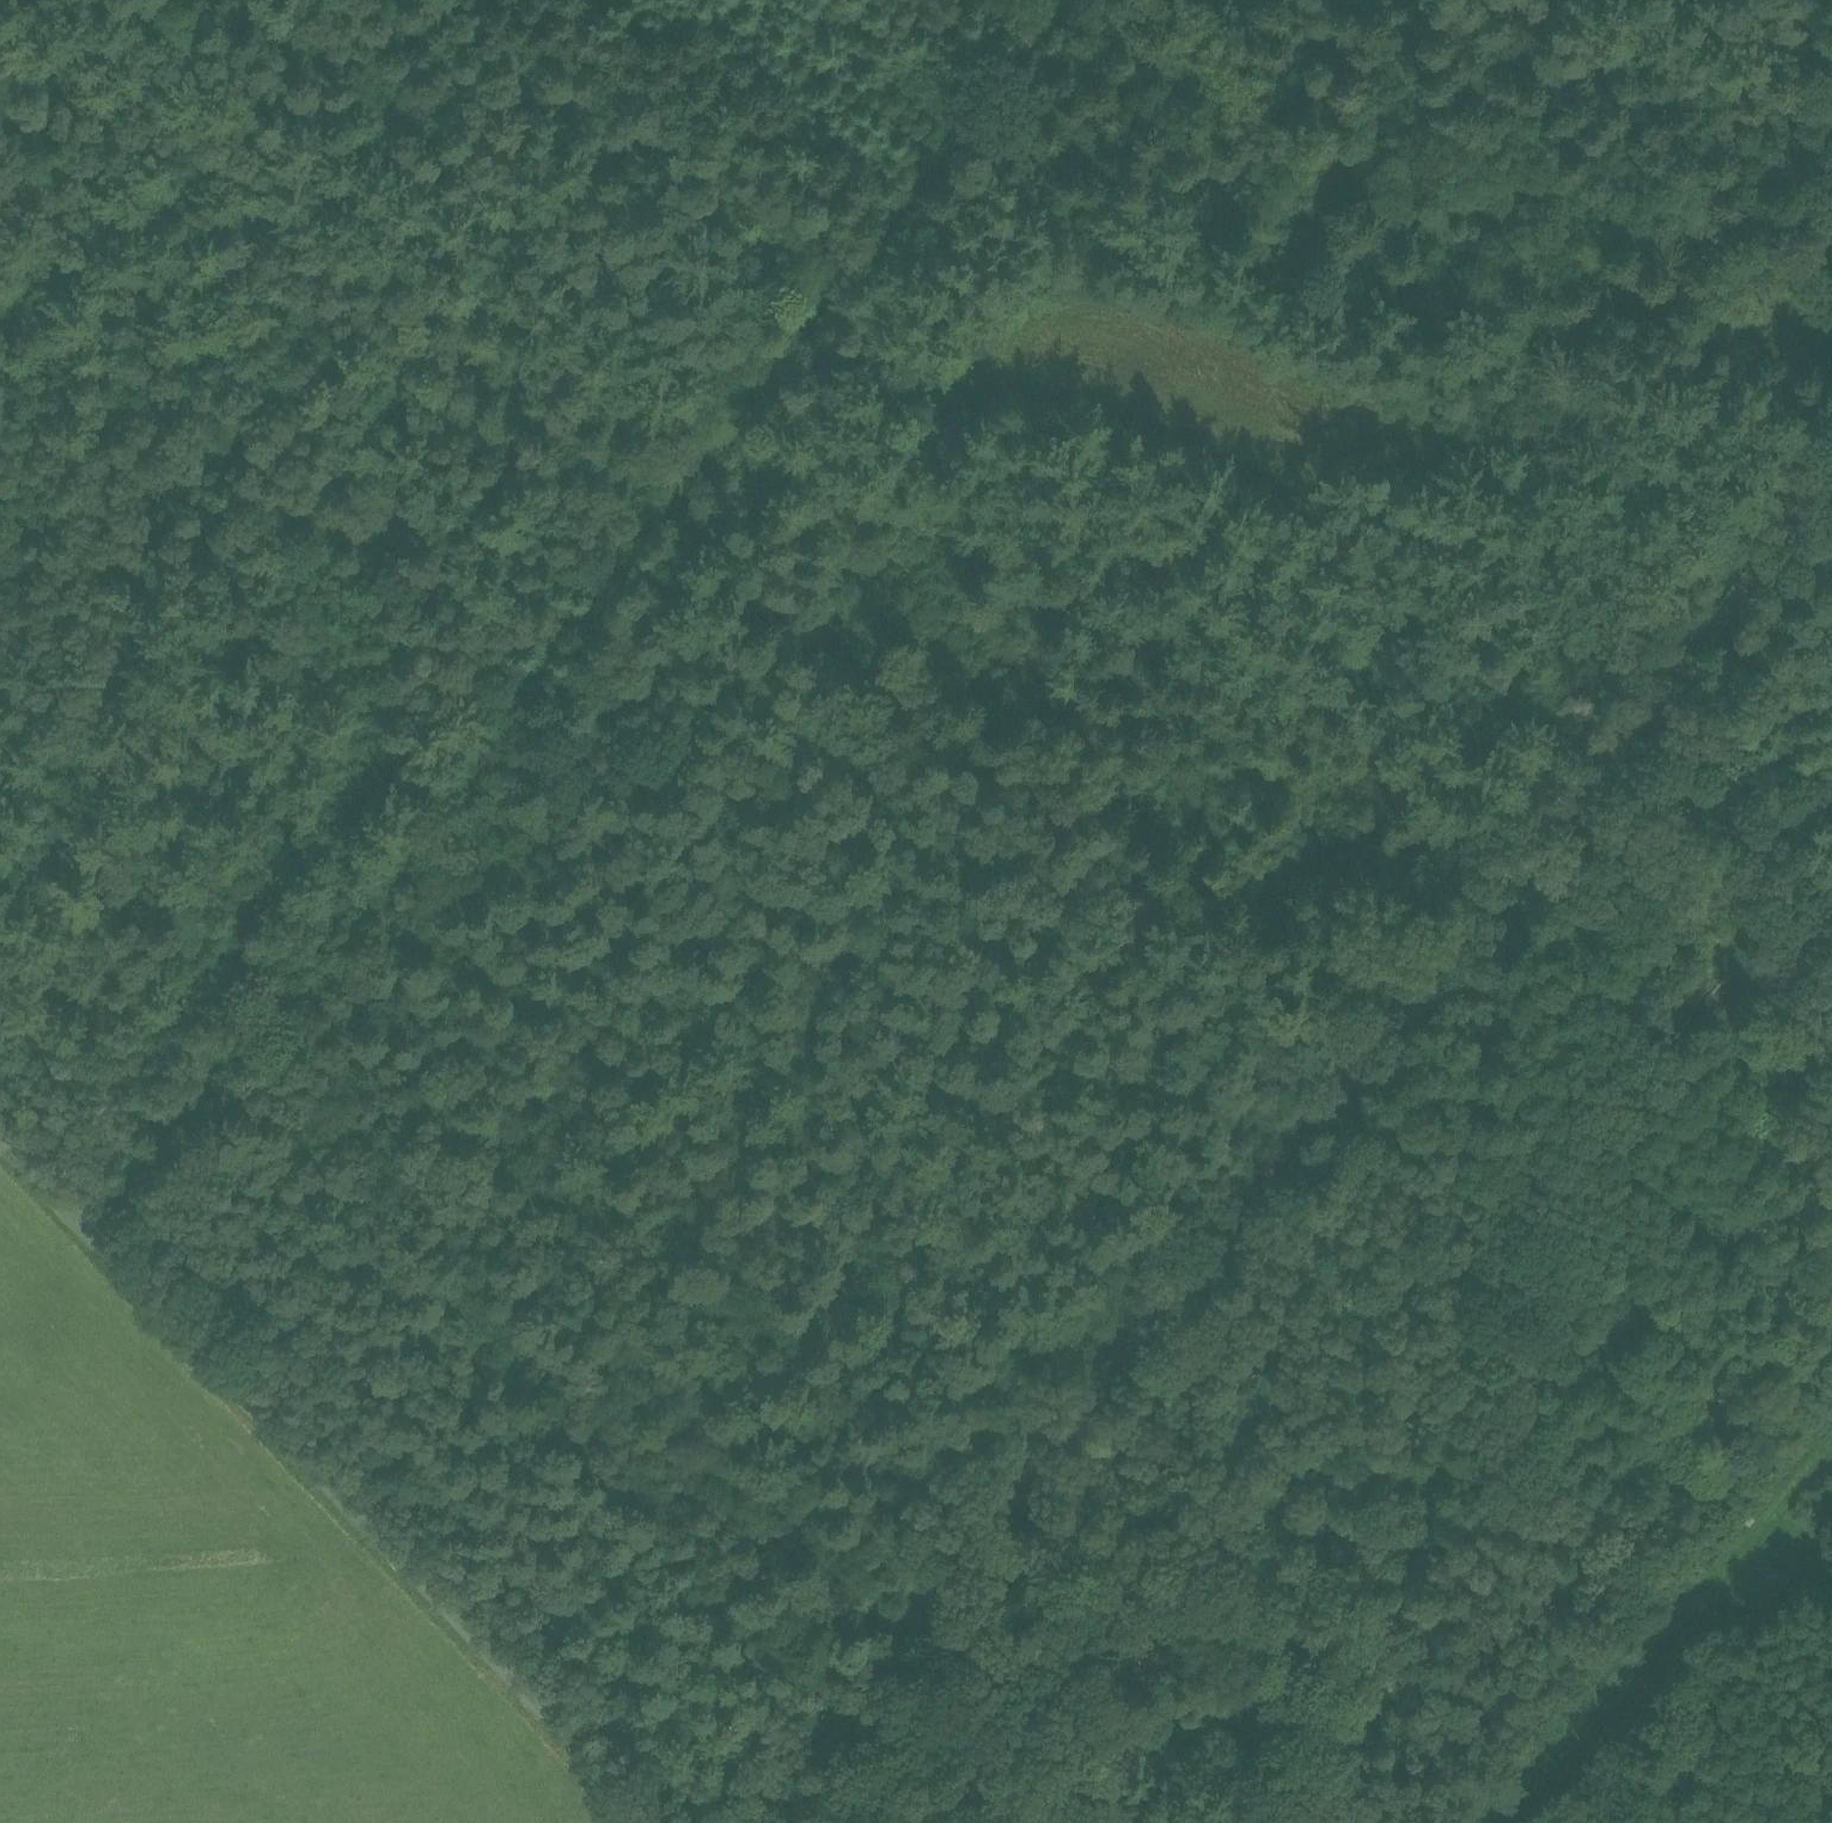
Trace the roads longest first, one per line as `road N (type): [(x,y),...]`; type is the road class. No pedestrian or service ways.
road 1 (unclassified): [(752,1822),(1831,479)]
road 2 (unclassified): [(0,1129),(632,1822)]
road 3 (track): [(1831,829),(1638,720)]

